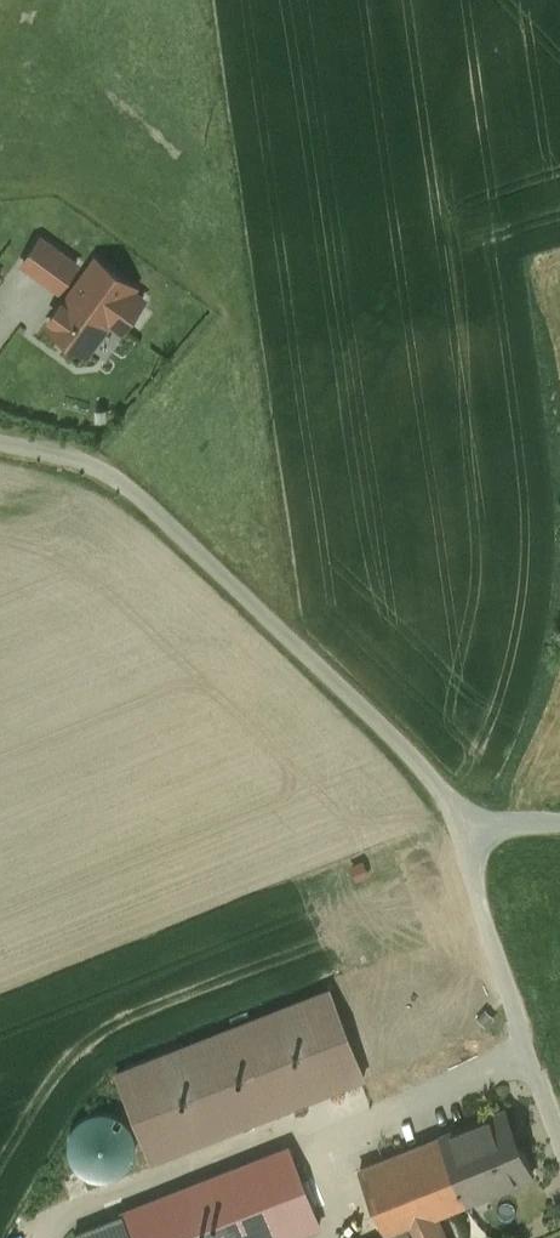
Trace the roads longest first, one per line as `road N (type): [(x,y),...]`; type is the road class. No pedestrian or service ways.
road 1 (unclassified): [(463,828),(401,748),(124,482),(94,466),(0,445)]
road 2 (unclassified): [(559,1146),(477,900),(463,828)]

